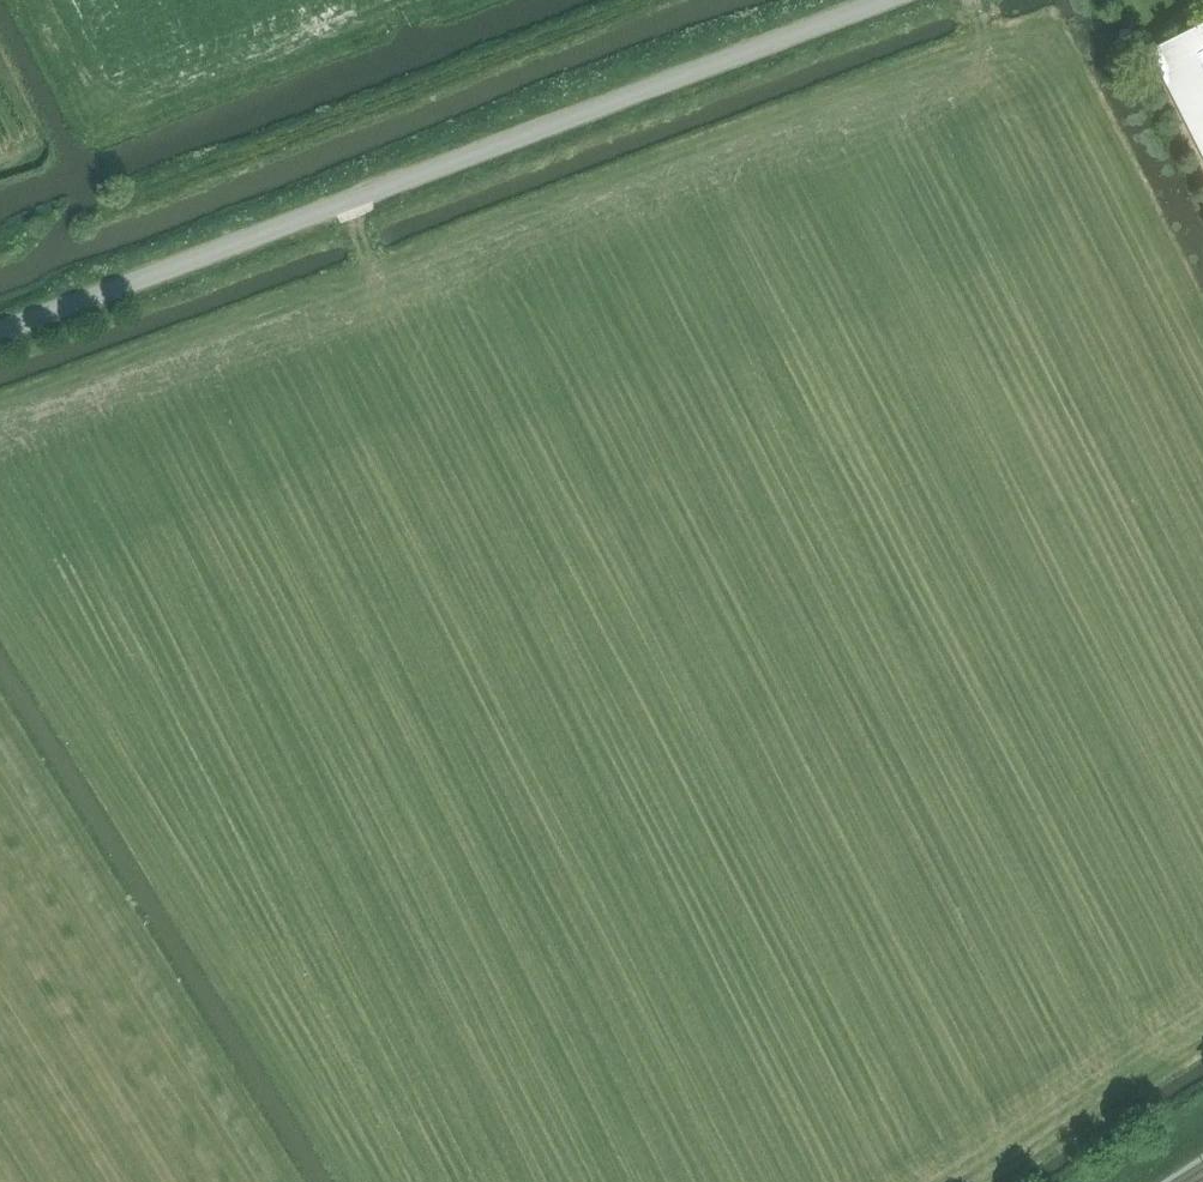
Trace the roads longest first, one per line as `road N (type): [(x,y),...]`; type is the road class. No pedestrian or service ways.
road 1 (unclassified): [(0,329),(887,0)]

